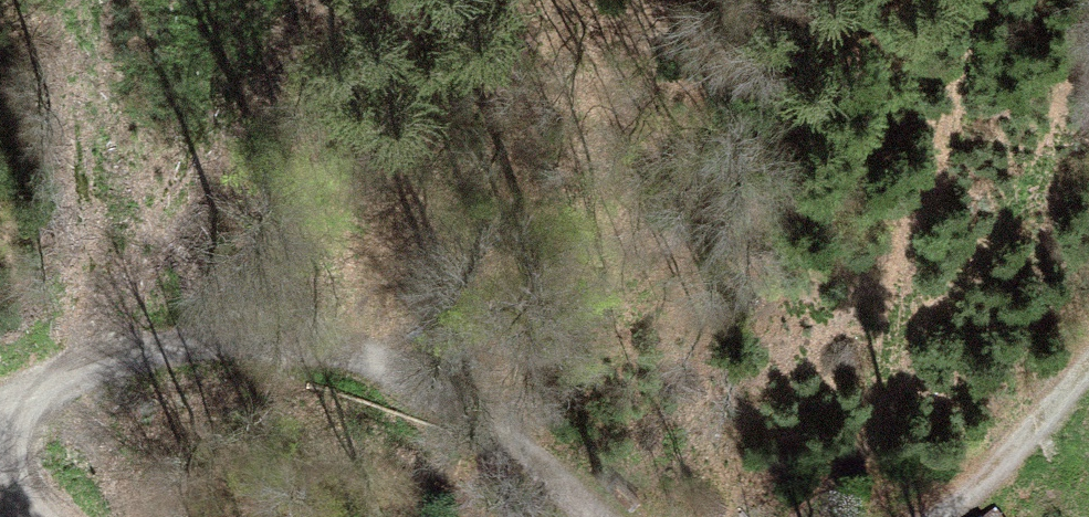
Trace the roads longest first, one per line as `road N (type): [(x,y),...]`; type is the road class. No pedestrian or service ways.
road 1 (track): [(0,405),(100,366),(220,341),(340,343),(385,358),(464,410),(592,516)]
road 2 (track): [(951,516),(1088,369)]

